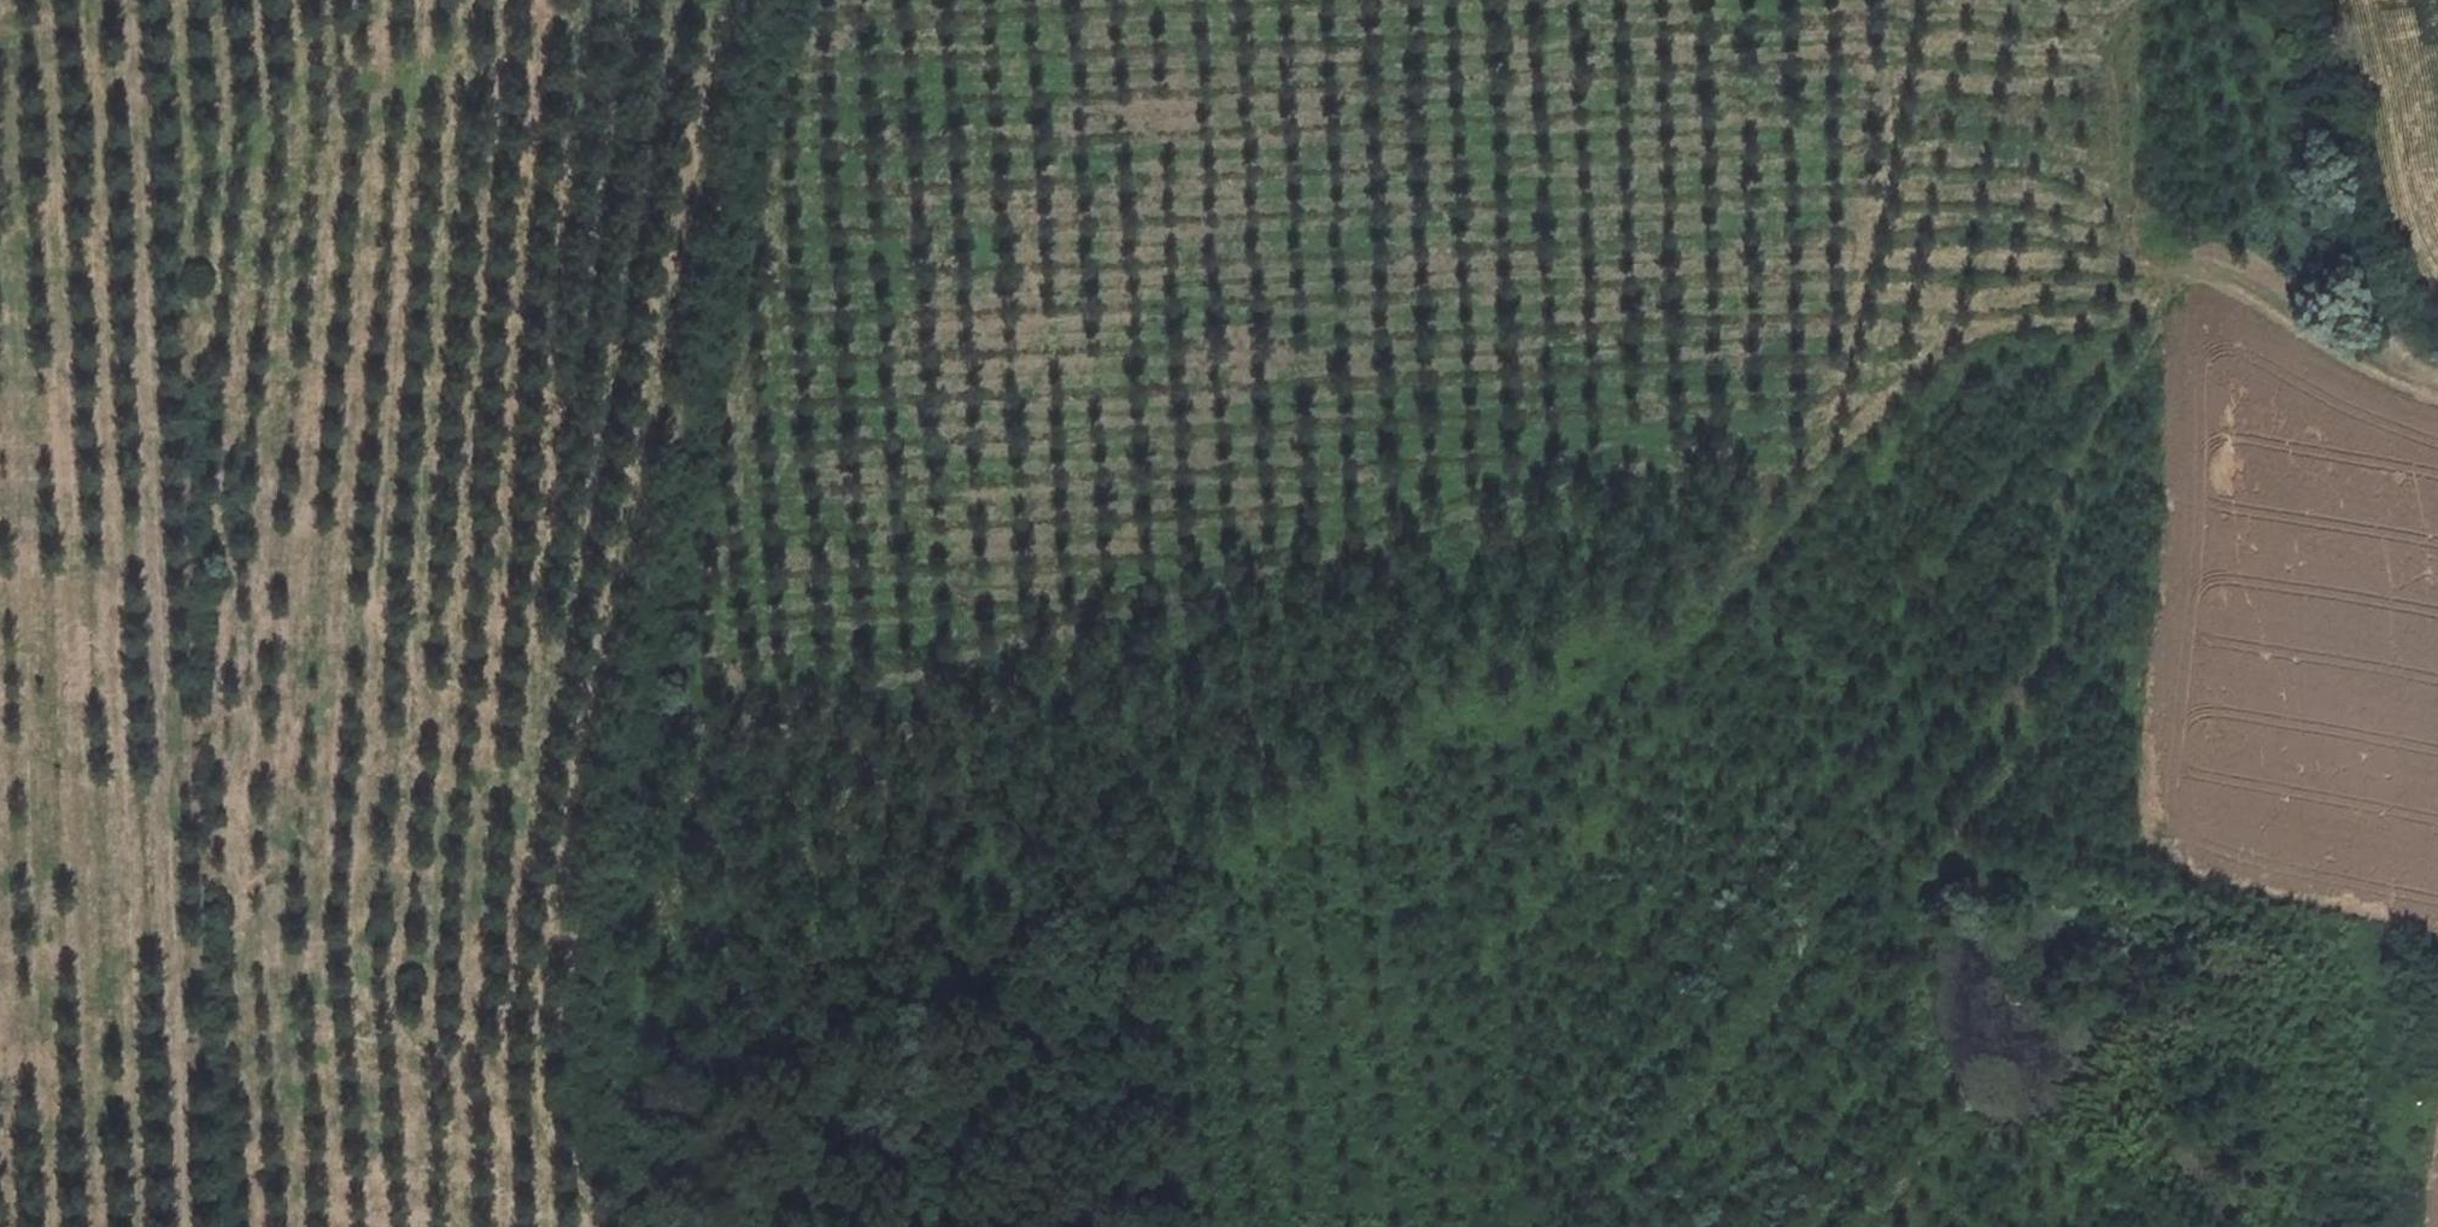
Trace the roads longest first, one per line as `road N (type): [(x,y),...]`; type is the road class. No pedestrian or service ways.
road 1 (track): [(2165,268),(2157,363),(2055,506),(2066,638),(1995,736),(1993,792),(1953,847)]
road 2 (track): [(2437,389),(2295,325),(2247,281),(2133,263),(1893,257)]

